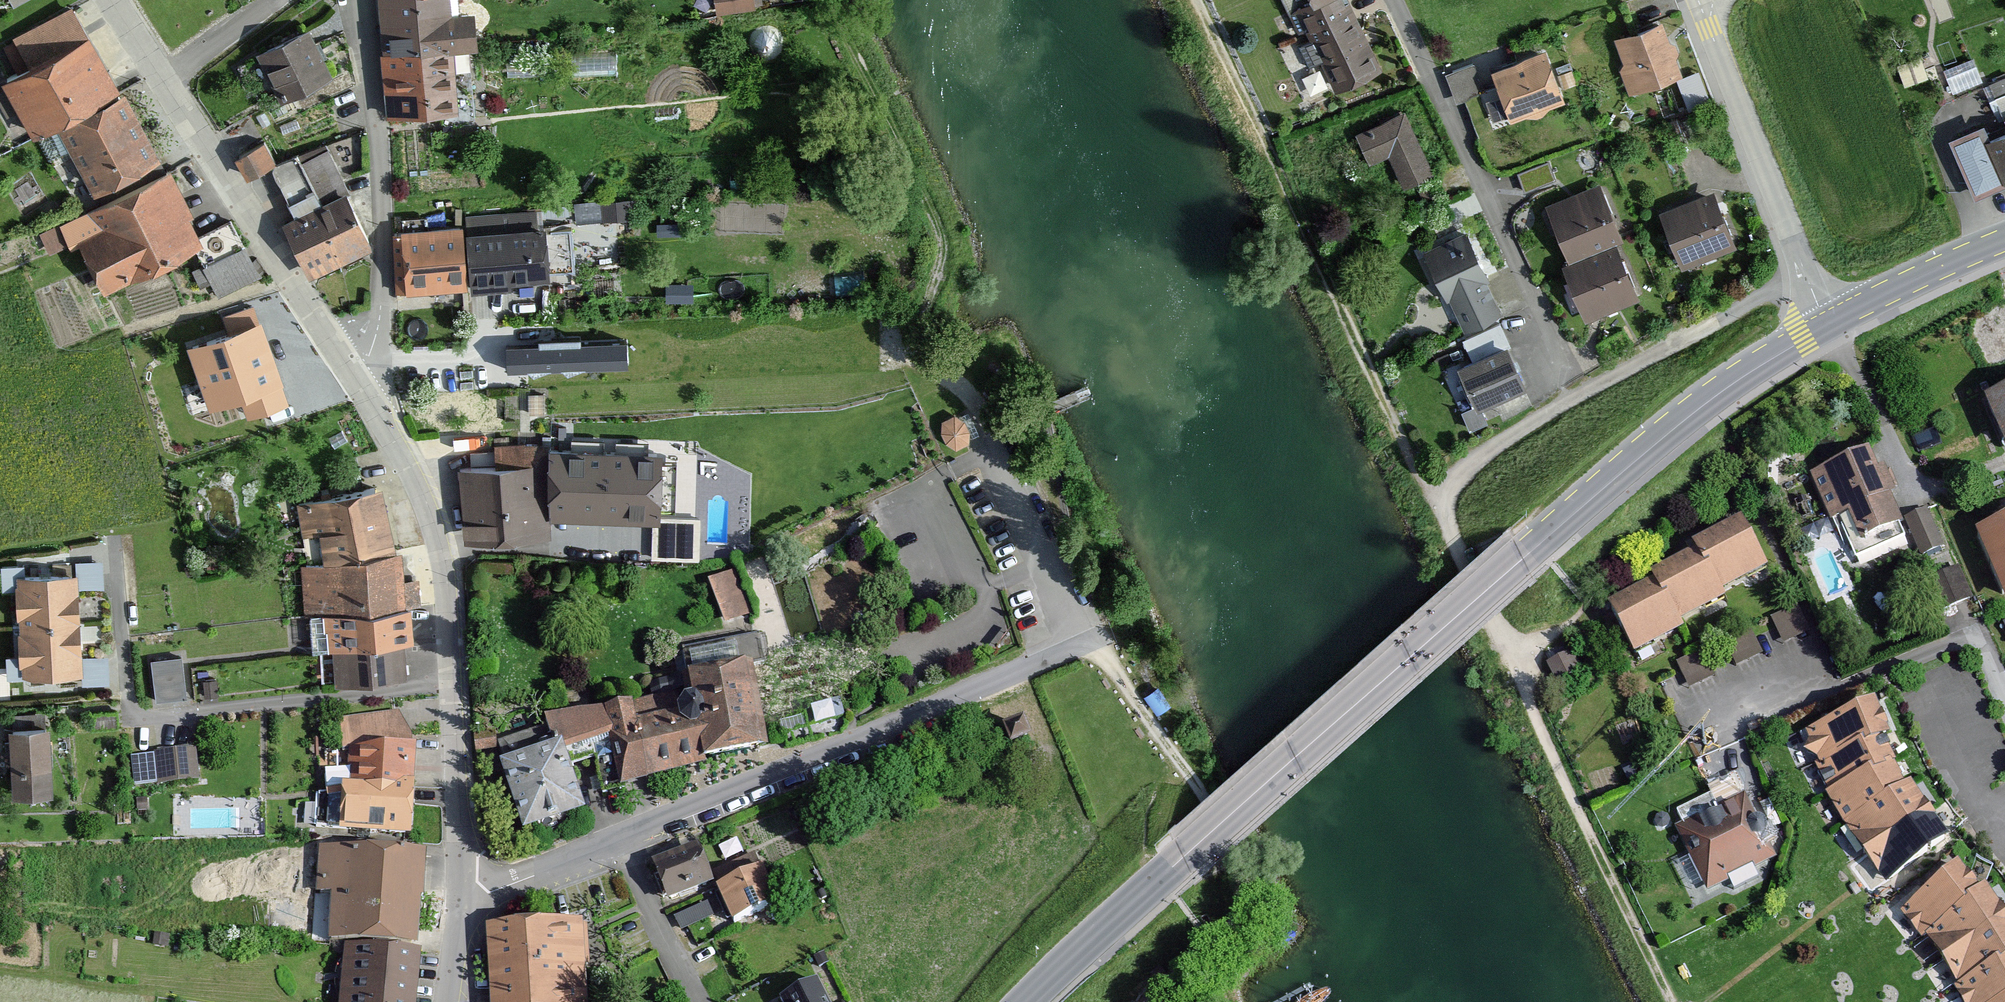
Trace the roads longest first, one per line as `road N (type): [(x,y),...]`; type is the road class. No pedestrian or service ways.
road 1 (tertiary): [(1025,1001),(1657,439),(1722,387),(1829,322)]
road 2 (residential): [(455,891),(510,886),(1090,636)]
road 3 (track): [(1194,0),(1432,494)]
road 4 (residential): [(350,373),(431,523),(446,598),(455,891)]
road 5 (residential): [(112,0),(350,373)]
road 6 (track): [(1806,276),(1581,396),(1432,494)]
road 7 (residential): [(1392,0),(1566,365)]
road 8 (residential): [(354,0),(377,147),(382,309),(364,362),(350,373)]
road 9 (residential): [(2004,687),(1980,630),(1708,739)]
road 10 (residential): [(1699,0),(1829,322)]
road 11 (tertiary): [(2004,240),(1829,322)]
road 12 (track): [(1090,636),(1173,755)]

